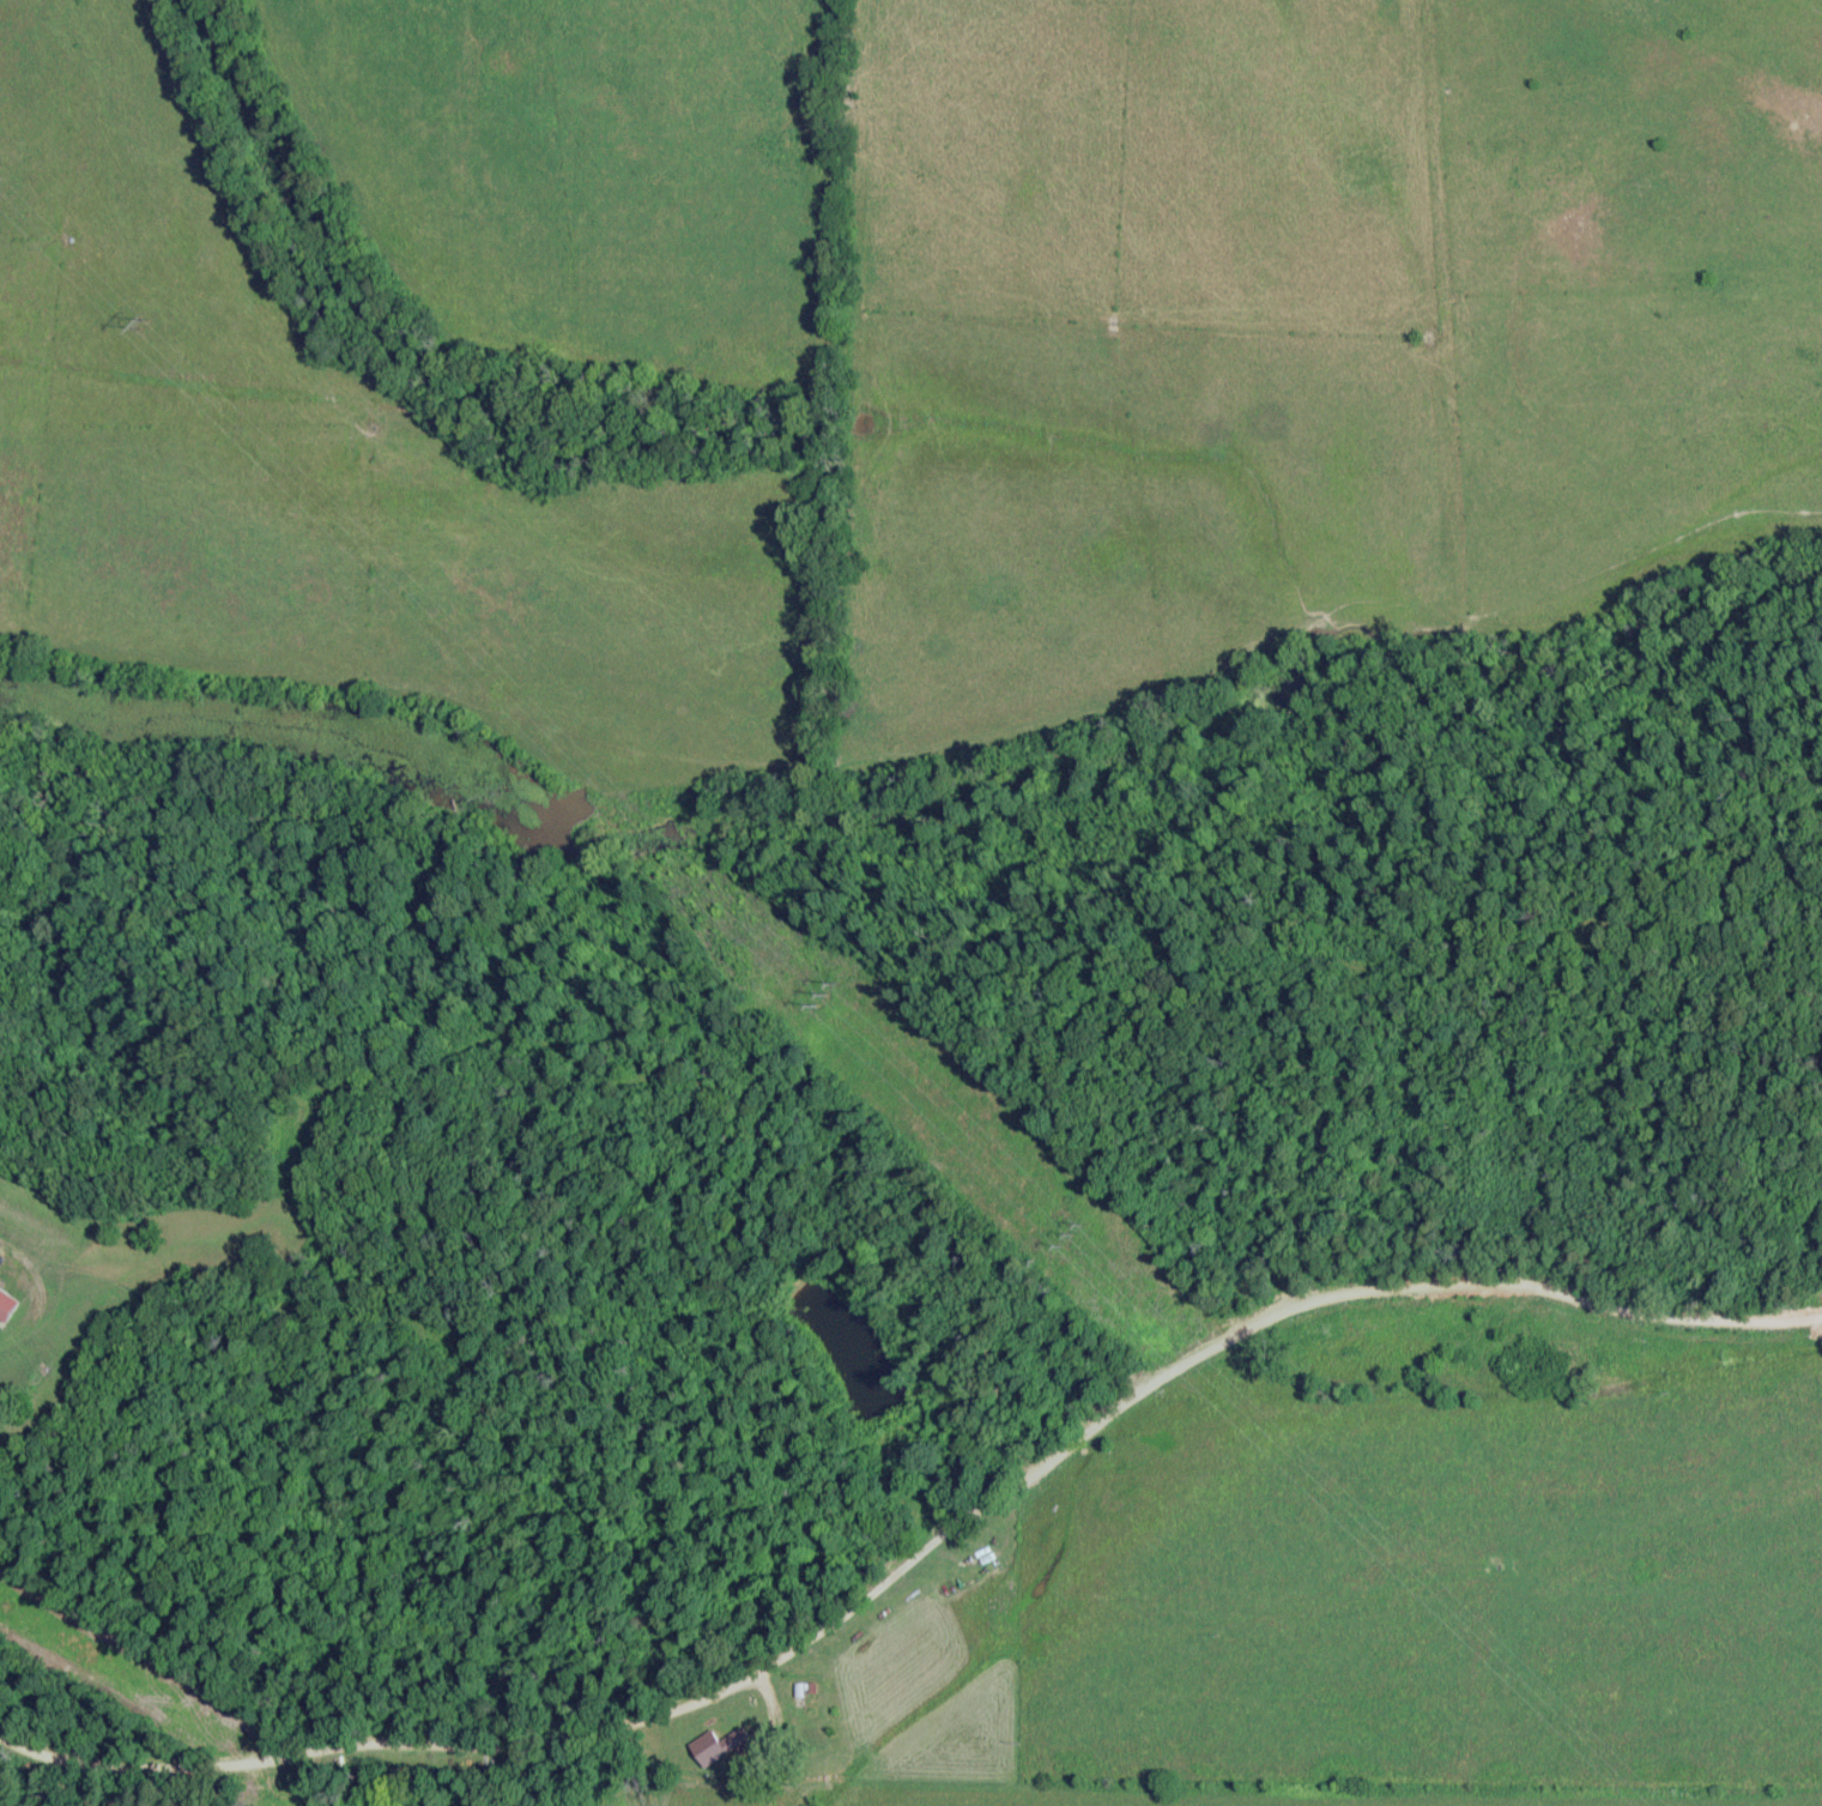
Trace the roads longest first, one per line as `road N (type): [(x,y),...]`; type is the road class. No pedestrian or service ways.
road 1 (residential): [(0,1735),(73,1762),(193,1765),(351,1742),(510,1742),(668,1710),(740,1677),(841,1613),(949,1526),(1179,1364)]
road 2 (residential): [(1179,1364),(1300,1300),(1457,1281),(1517,1283),(1672,1316),(1772,1319),(1821,1312)]

